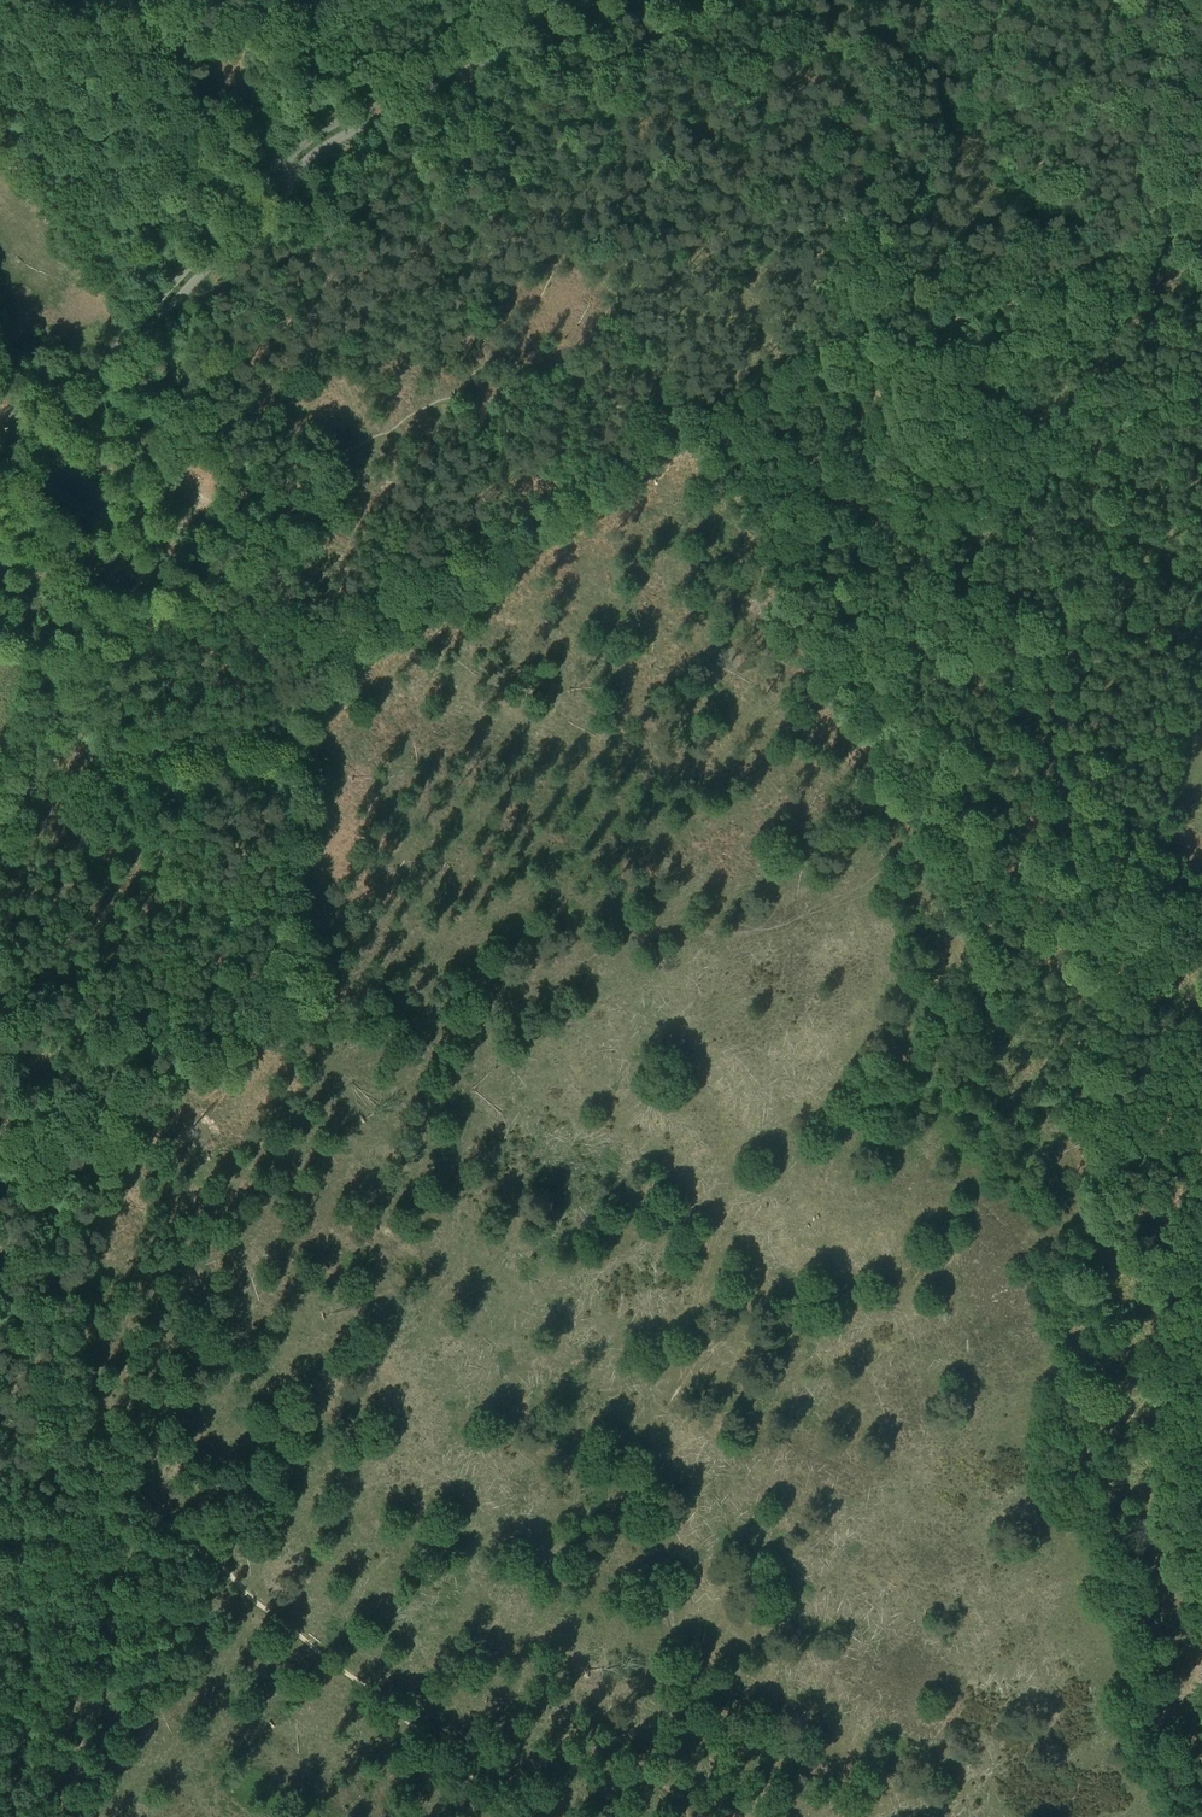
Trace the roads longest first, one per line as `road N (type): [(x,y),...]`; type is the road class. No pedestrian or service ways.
road 1 (unclassified): [(115,352),(148,331),(318,150),(614,0)]
road 2 (unclassified): [(574,0),(309,140),(115,352)]
road 3 (track): [(152,0),(206,118),(293,175)]
road 4 (unclassified): [(0,417),(84,378),(115,352)]

